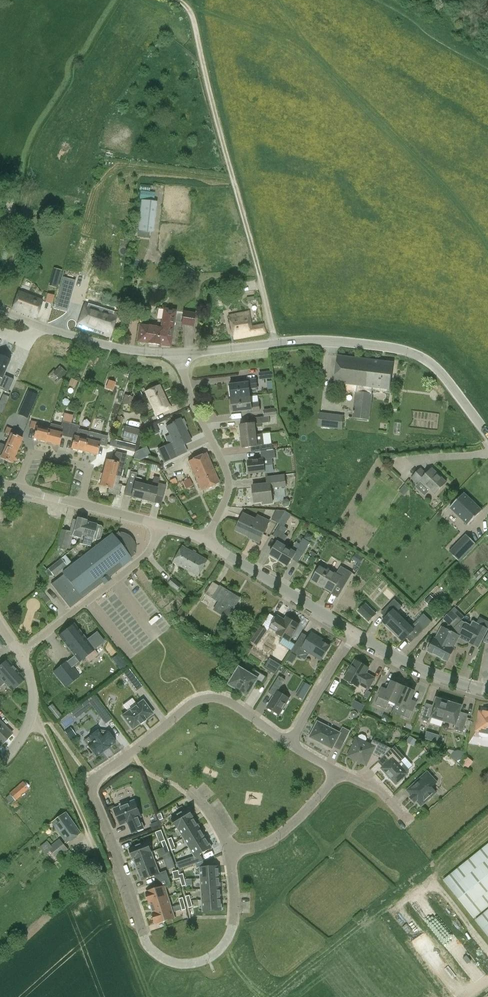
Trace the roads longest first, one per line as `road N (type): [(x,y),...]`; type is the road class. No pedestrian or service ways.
road 1 (residential): [(230,853),(228,940),(206,960),(166,961),(147,945),(93,781)]
road 2 (tertiary): [(487,435),(444,376),(409,352),(307,341),(181,354)]
road 3 (residential): [(290,745),(228,702),(204,699),(93,781)]
road 4 (residential): [(206,541),(229,484),(181,354)]
road 5 (residential): [(21,653),(147,554),(162,526)]
road 6 (tertiary): [(181,354),(115,347),(0,310)]
road 7 (unclassified): [(355,635),(206,541)]
road 8 (unclassified): [(487,690),(415,667),(355,635)]
road 9 (residential): [(230,853),(280,836),(339,773)]
road 10 (residential): [(17,488),(31,454),(77,464),(90,471),(82,506)]
road 11 (residential): [(290,745),(355,635)]

